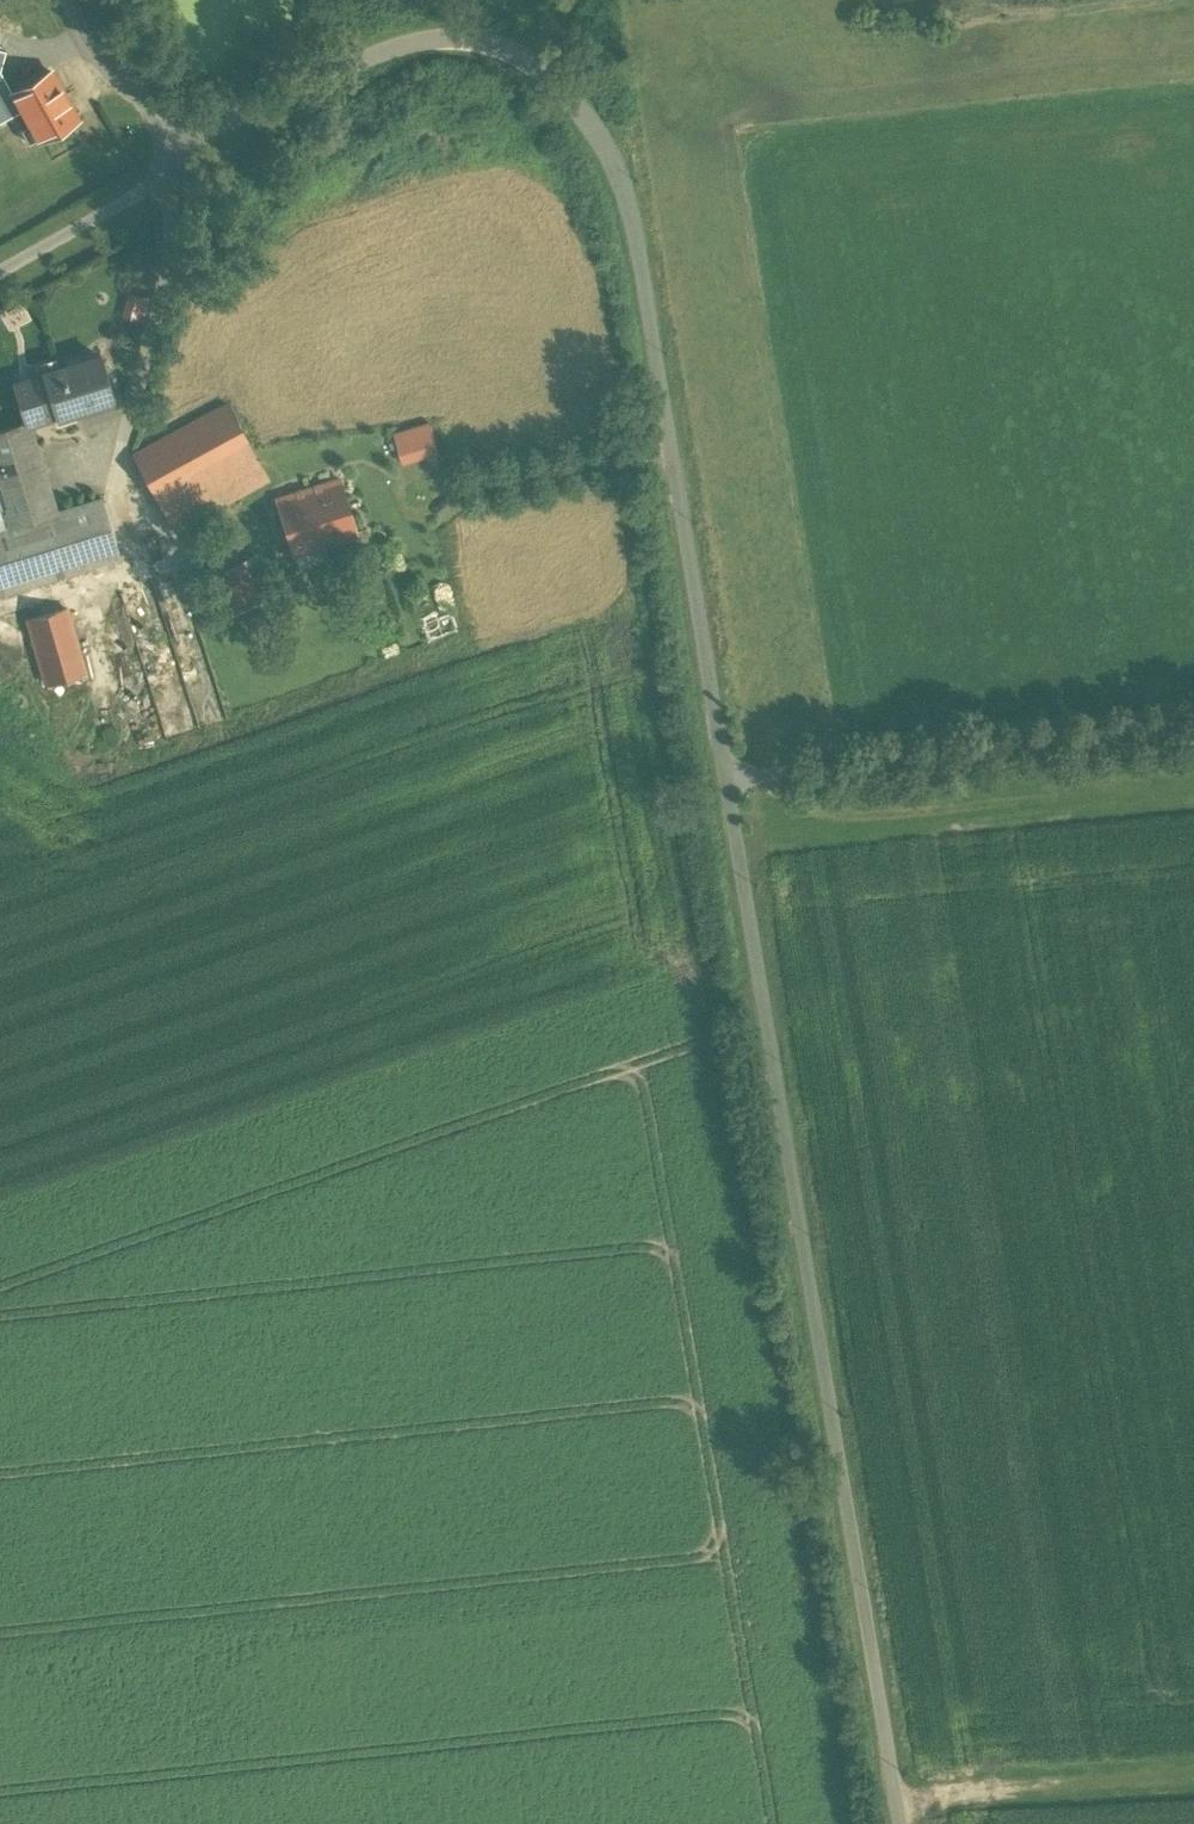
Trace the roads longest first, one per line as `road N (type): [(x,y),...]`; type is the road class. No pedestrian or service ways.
road 1 (unclassified): [(888,1823),(721,786),(608,151),(567,93),(525,59),(500,44),(440,36),(373,46),(251,115),(198,119),(143,97),(72,0)]

